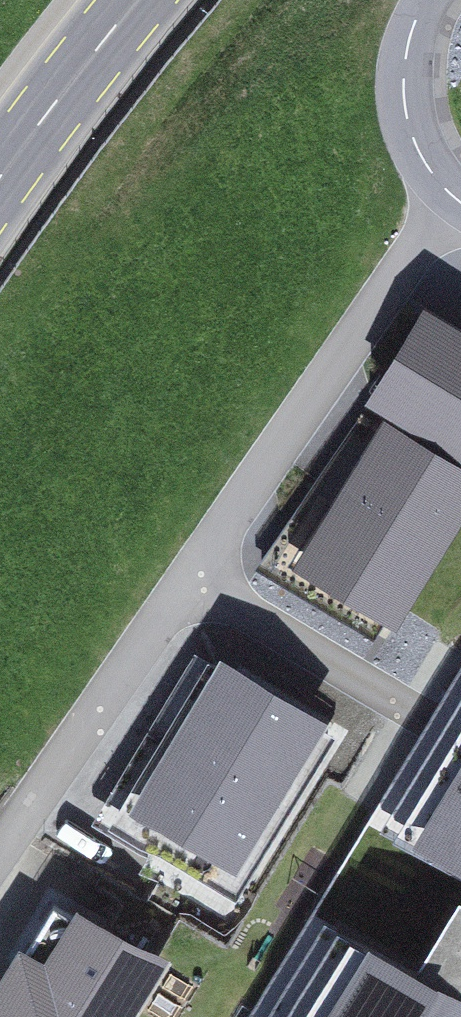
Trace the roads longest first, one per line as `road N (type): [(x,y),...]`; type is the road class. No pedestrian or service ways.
road 1 (primary): [(0,182),(59,95),(140,0)]
road 2 (unclassified): [(460,203),(426,167),(409,132),(407,52),(426,0)]

